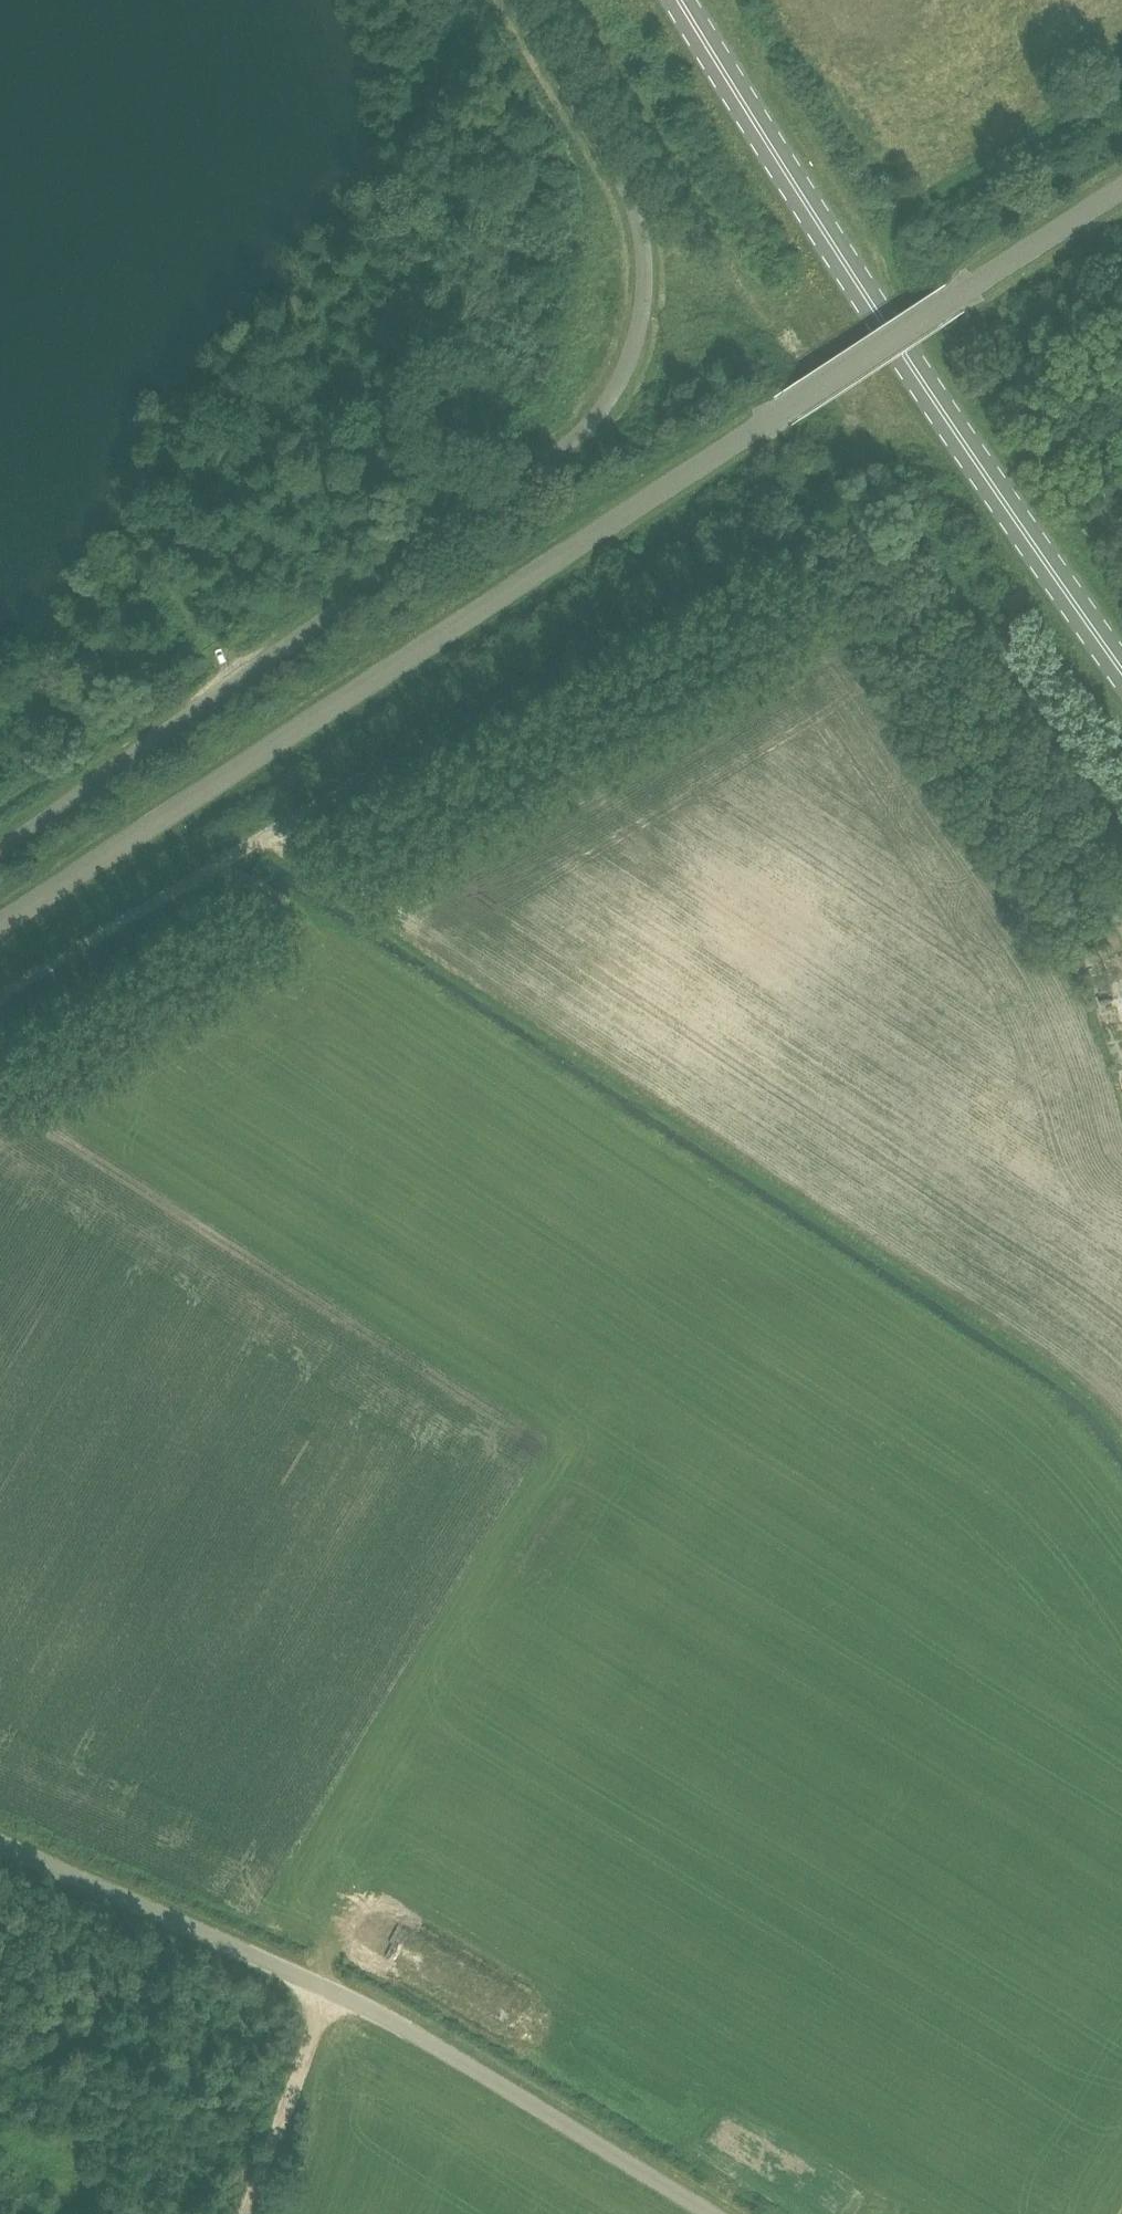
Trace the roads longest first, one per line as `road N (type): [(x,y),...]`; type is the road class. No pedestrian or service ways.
road 1 (unclassified): [(0,1000),(587,662),(788,565),(851,559),(897,598),(946,661),(1121,922)]
road 2 (unclassified): [(0,927),(1121,188)]
road 3 (unclassified): [(0,851),(595,431),(628,396),(651,356),(659,257),(649,218),(509,0)]
road 4 (unclassified): [(711,2213),(337,1990),(0,1843)]
road 5 (primary): [(681,0),(874,303),(1121,663)]
road 6 (track): [(337,1990),(242,2213)]

